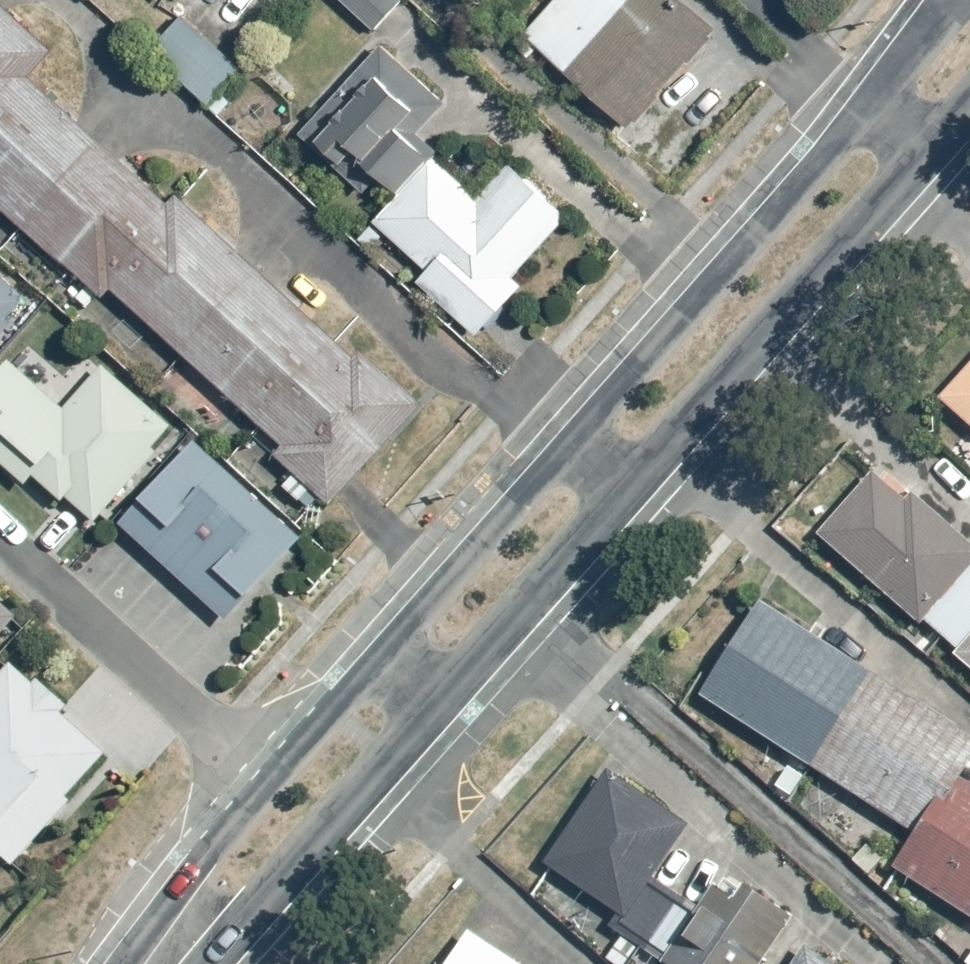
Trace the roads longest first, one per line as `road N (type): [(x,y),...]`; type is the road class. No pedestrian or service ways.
road 1 (secondary): [(379,657),(877,96)]
road 2 (secondary): [(933,147),(432,704)]
road 3 (secondary): [(155,963),(191,869),(379,657)]
road 4 (secondary): [(432,704),(261,910),(172,963)]
road 5 (secondary): [(877,96),(957,0)]

